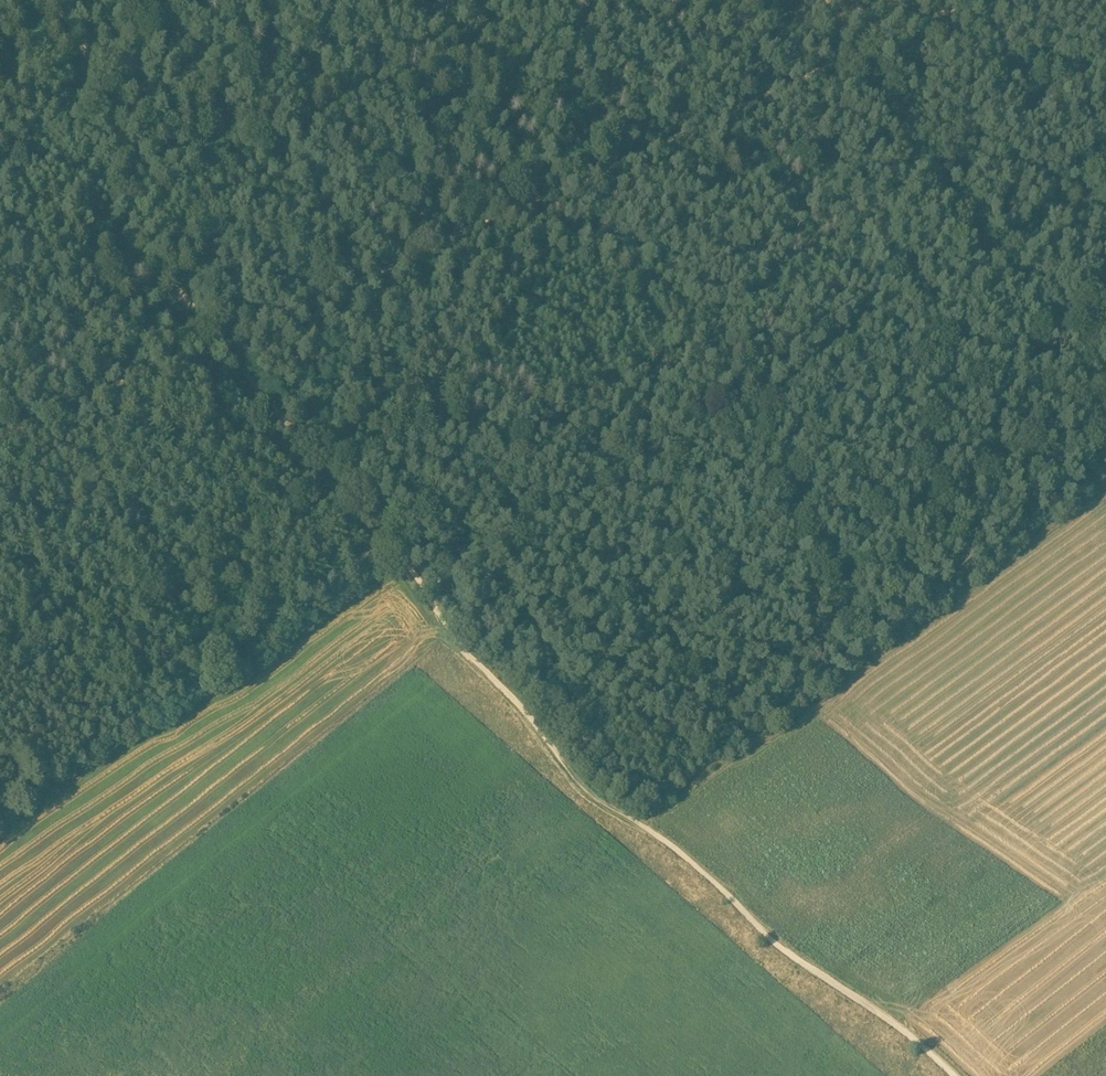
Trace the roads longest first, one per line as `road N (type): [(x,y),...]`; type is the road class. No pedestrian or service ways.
road 1 (track): [(954,1075),(888,1020),(796,961),(651,830),(607,805),(464,653),(409,569),(178,292),(139,227),(80,44),(51,0)]
road 2 (track): [(968,0),(0,439)]
road 3 (track): [(425,592),(1105,188)]

